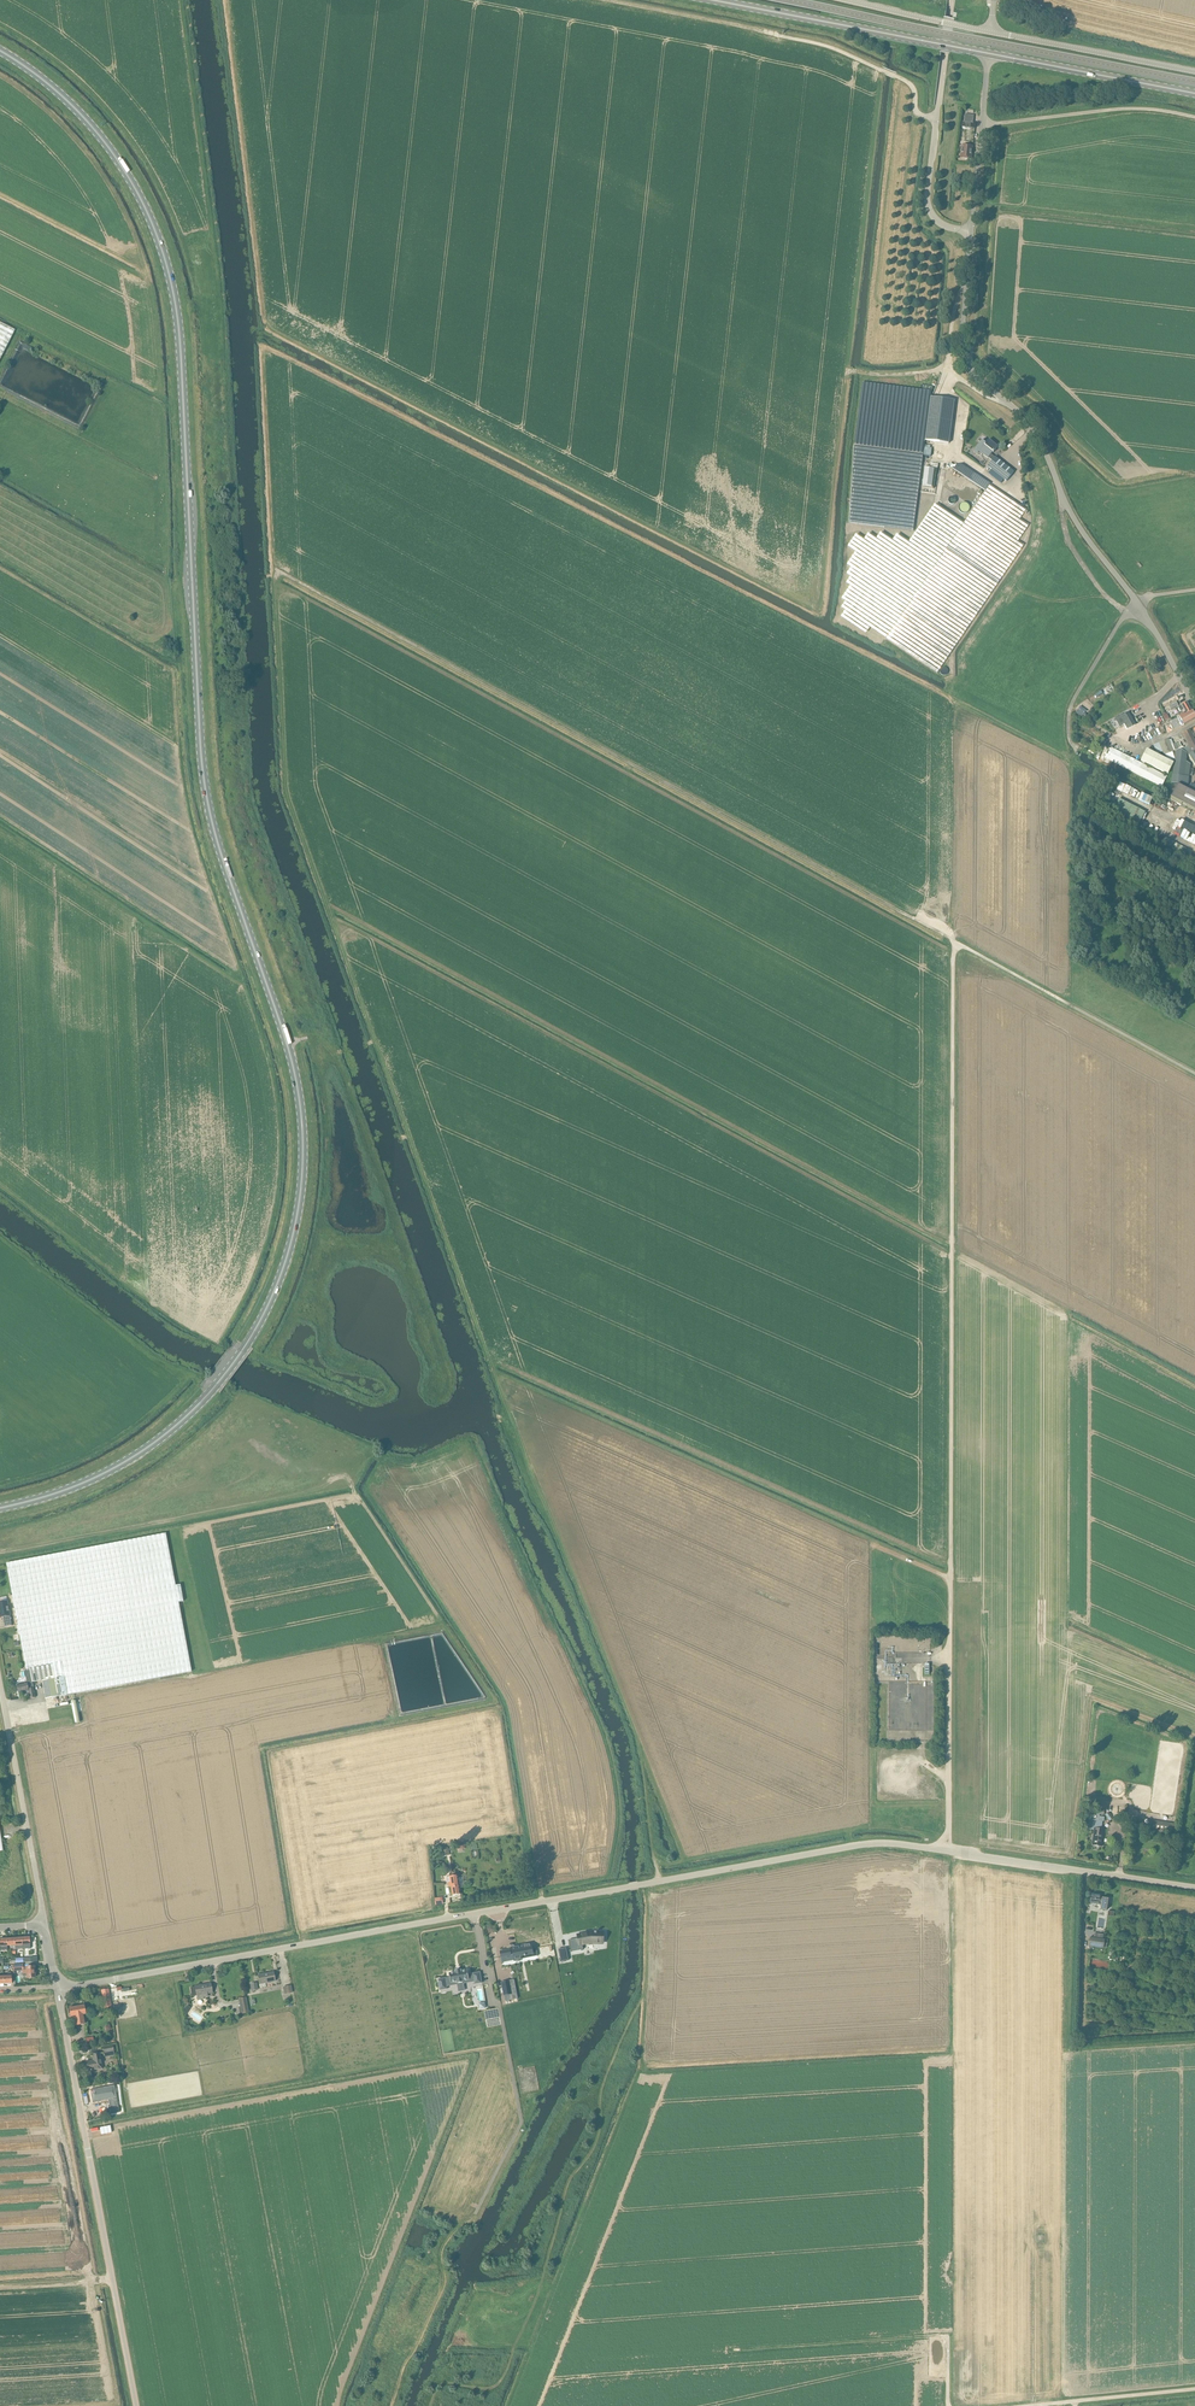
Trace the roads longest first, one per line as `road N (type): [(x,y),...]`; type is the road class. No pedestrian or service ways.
road 1 (track): [(660,1881),(636,1739),(510,1419),(288,798),(262,349),(949,699),(964,652),(1037,534),(1028,467),(1016,467)]
road 2 (primary): [(0,1508),(66,1490),(129,1460),(220,1382),(279,1281),(303,1154),(293,1063),(217,841),(203,770),(170,276),(143,203),(103,139),(59,93),(0,51)]
road 3 (unclassified): [(57,1987),(872,1843),(1194,1888)]
road 4 (track): [(1070,1005),(273,568)]
road 5 (track): [(949,1660),(958,944)]
road 6 (unclassified): [(971,232),(965,364),(1036,433),(1074,519),(1139,605),(1194,706)]
road 7 (track): [(489,1361),(950,1567)]
road 8 (track): [(994,124),(985,206),(995,207),(987,361),(1051,412),(1115,481),(1182,471)]
road 9 (unclassified): [(136,2405),(57,1987)]
road 10 (track): [(0,1552),(352,1484),(354,1496)]
road 11 (track): [(936,119),(918,113),(906,82),(835,49),(606,0)]
road 12 (track): [(948,2405),(948,2335),(733,2350)]
road 13 (primary): [(989,54),(709,0)]
road 14 (track): [(0,569),(173,671),(176,744)]
road 15 (unclassified): [(42,1929),(0,1686)]
road 16 (unclassified): [(947,34),(927,202),(941,224),(971,232)]
road 17 (track): [(390,2405),(397,2375),(439,2293),(442,2246),(476,2214)]
road 18 (primary): [(1194,94),(989,54)]
road 19 (unclassified): [(1194,72),(990,32)]
road 20 (track): [(0,827),(173,941)]
road 21 (track): [(995,212),(1194,236)]
road 22 (track): [(995,207),(1194,227)]
road 23 (track): [(1194,52),(1065,22),(1018,0)]
road 24 (unclassified): [(989,54),(971,232)]
road 25 (track): [(0,404),(154,483)]
road 26 (track): [(1028,2405),(1194,2389)]
road 27 (track): [(1058,486),(1072,550),(1126,613)]
road 28 (unclassified): [(990,32),(846,0)]
road 29 (track): [(967,367),(977,303),(970,237)]
road 30 (track): [(852,1846),(848,1825),(866,1822),(947,1840)]

